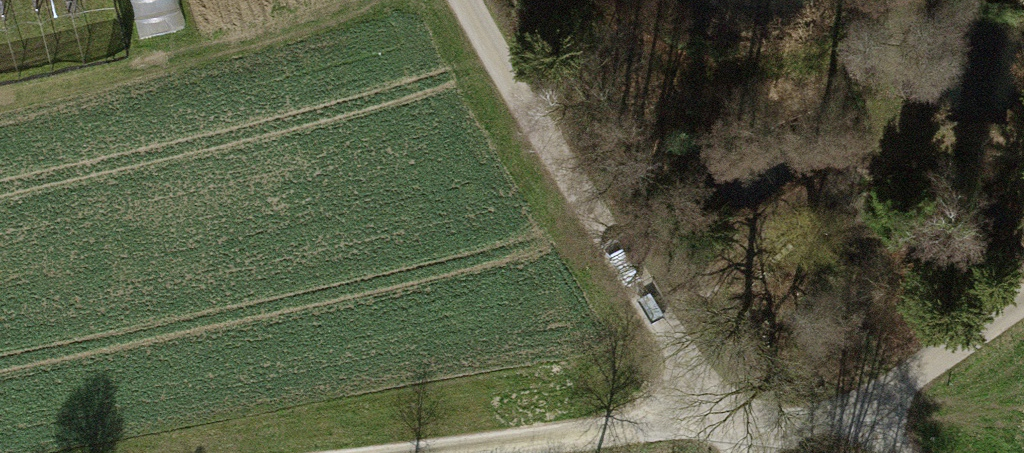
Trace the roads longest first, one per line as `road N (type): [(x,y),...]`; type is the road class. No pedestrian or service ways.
road 1 (track): [(719,421),(471,0)]
road 2 (track): [(415,452),(719,421)]
road 3 (track): [(884,408),(934,361),(1023,299)]
road 4 (track): [(884,408),(719,421)]

